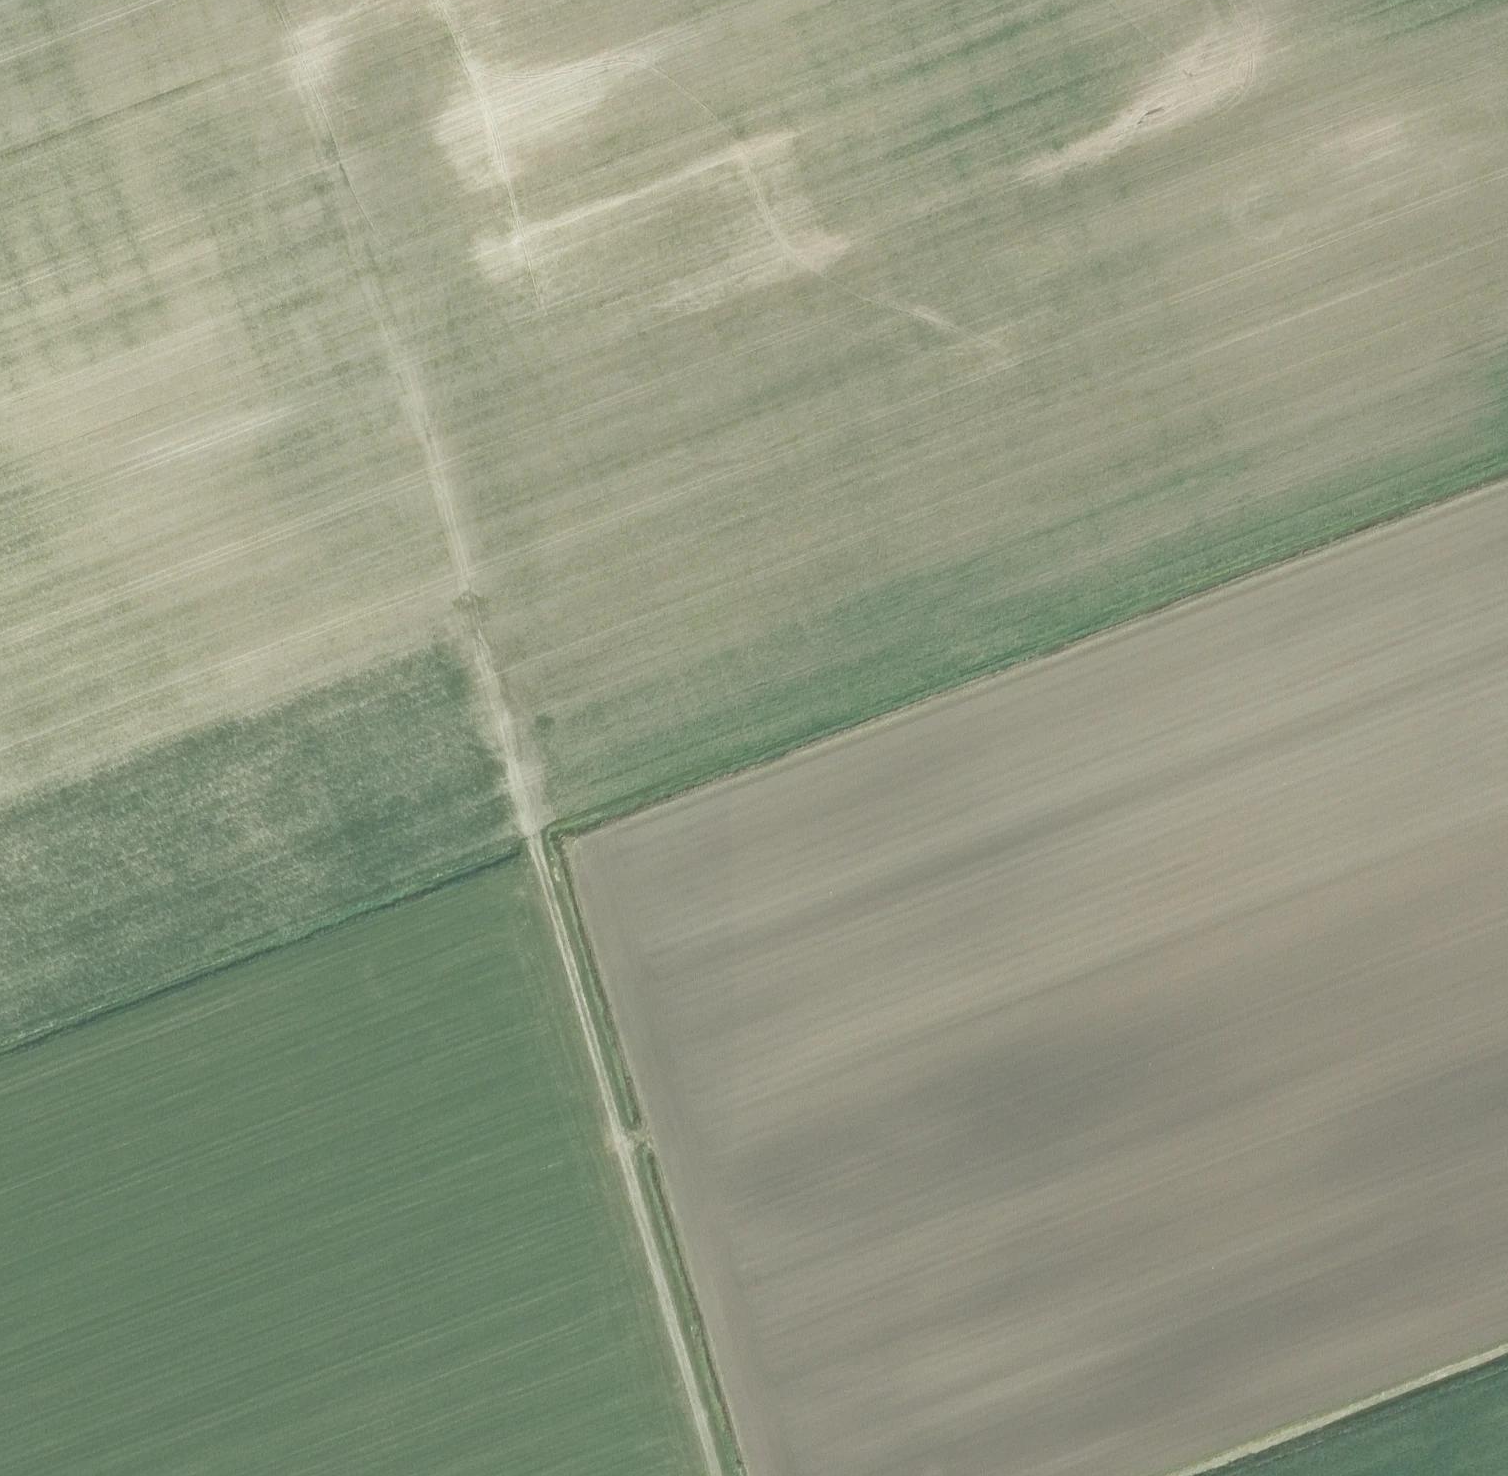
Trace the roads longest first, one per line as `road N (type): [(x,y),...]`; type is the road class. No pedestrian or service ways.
road 1 (track): [(725,1475),(634,1169)]

